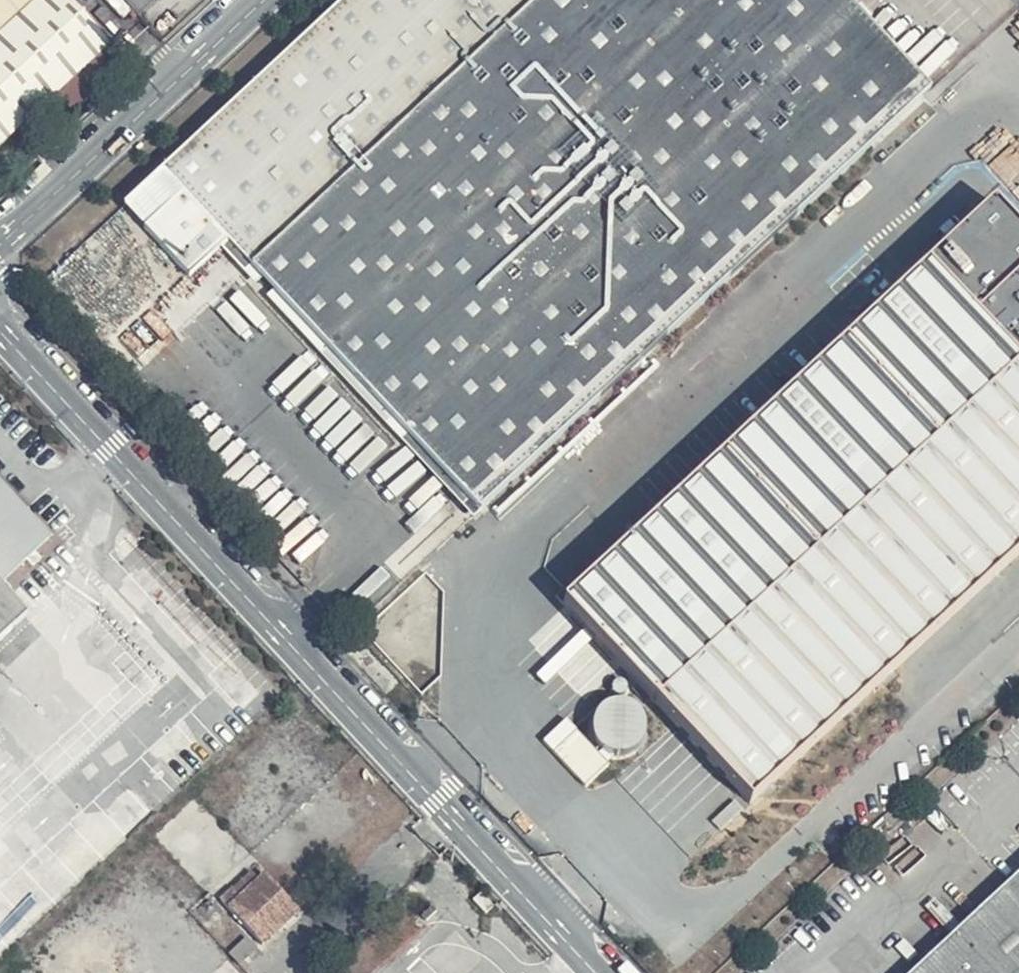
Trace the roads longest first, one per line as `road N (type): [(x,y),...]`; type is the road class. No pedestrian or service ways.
road 1 (unclassified): [(0,329),(596,972)]
road 2 (unclassified): [(263,0),(0,248)]

